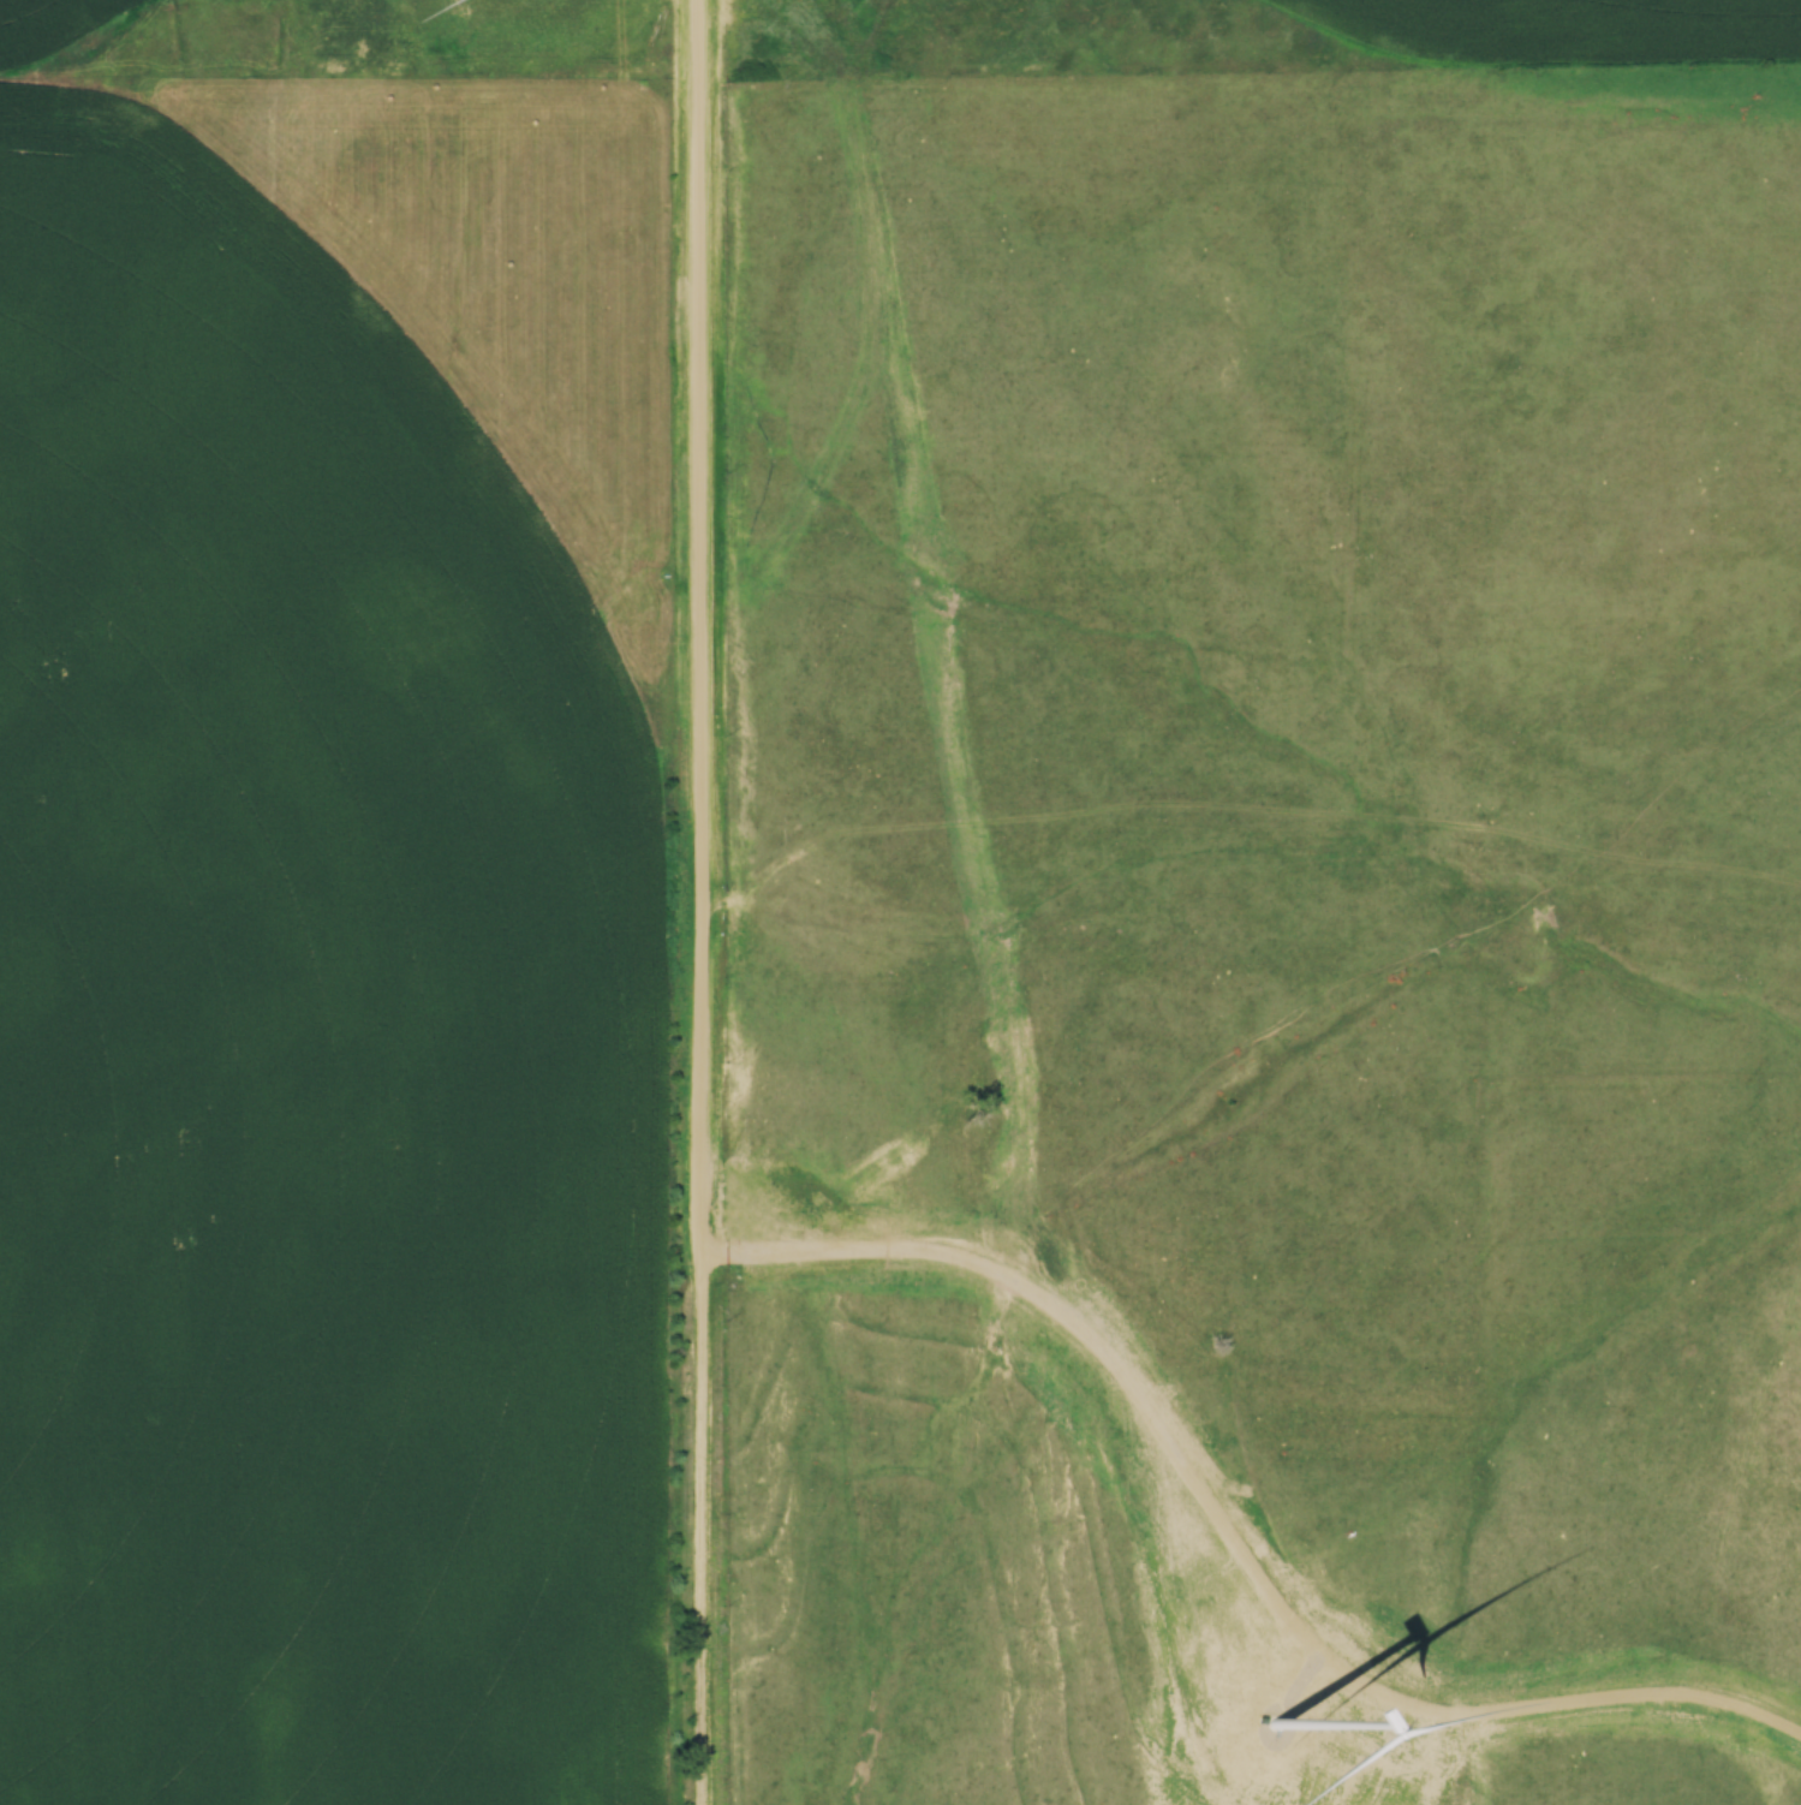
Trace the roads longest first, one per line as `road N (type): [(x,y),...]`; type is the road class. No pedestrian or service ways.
road 1 (residential): [(705,1804),(703,0)]

